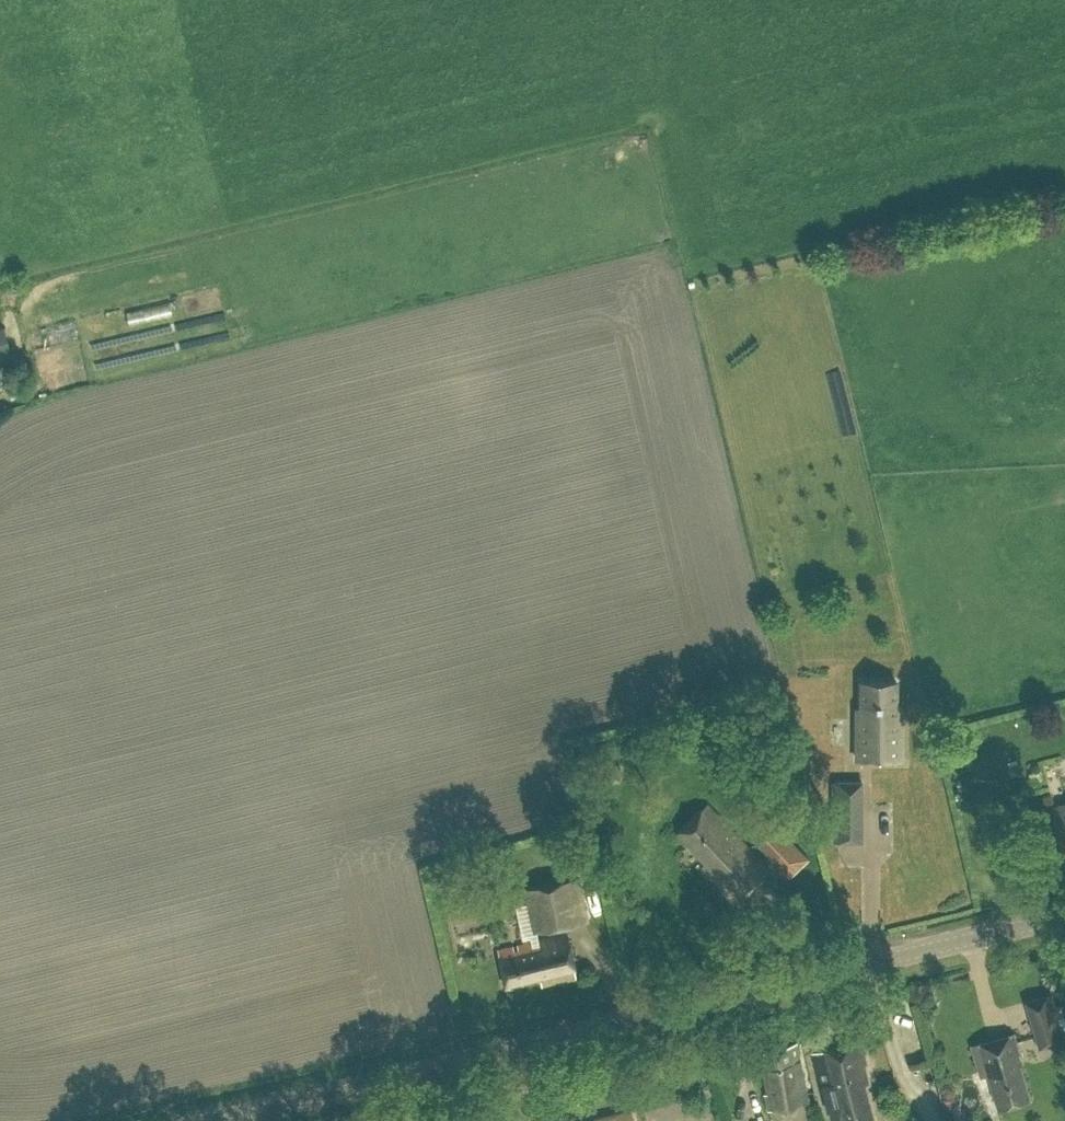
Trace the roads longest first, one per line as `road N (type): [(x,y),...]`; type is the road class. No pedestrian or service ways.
road 1 (tertiary): [(203,1120),(1064,913)]

